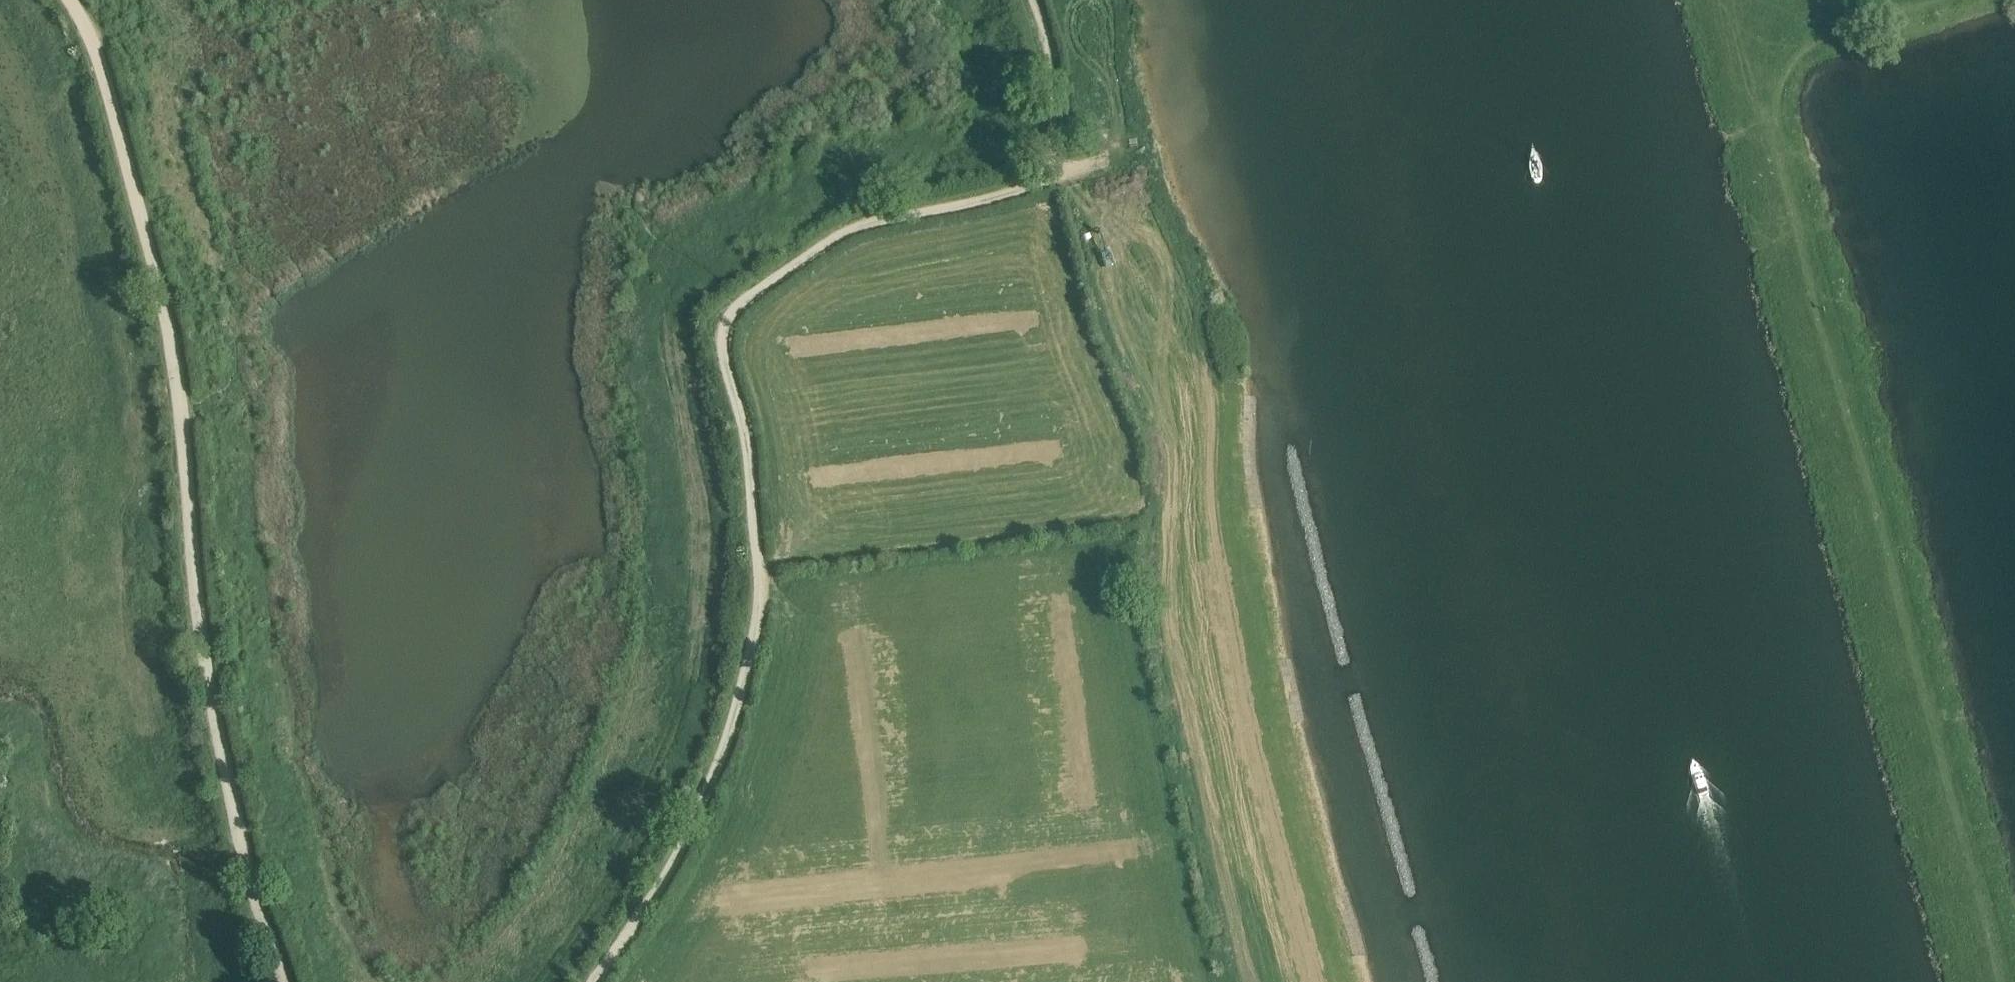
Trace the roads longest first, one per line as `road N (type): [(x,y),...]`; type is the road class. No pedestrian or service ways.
road 1 (track): [(1042,183),(865,224),(788,269),(730,319),(726,341),(758,561),(751,649),(730,739),(702,805),(595,981)]
road 2 (track): [(286,981),(253,885),(208,681),(181,390),(166,313),(97,48),(71,0)]
road 3 (track): [(1042,183),(1126,142),(1111,0)]
road 4 (track): [(1034,0),(1055,88),(1042,183)]

